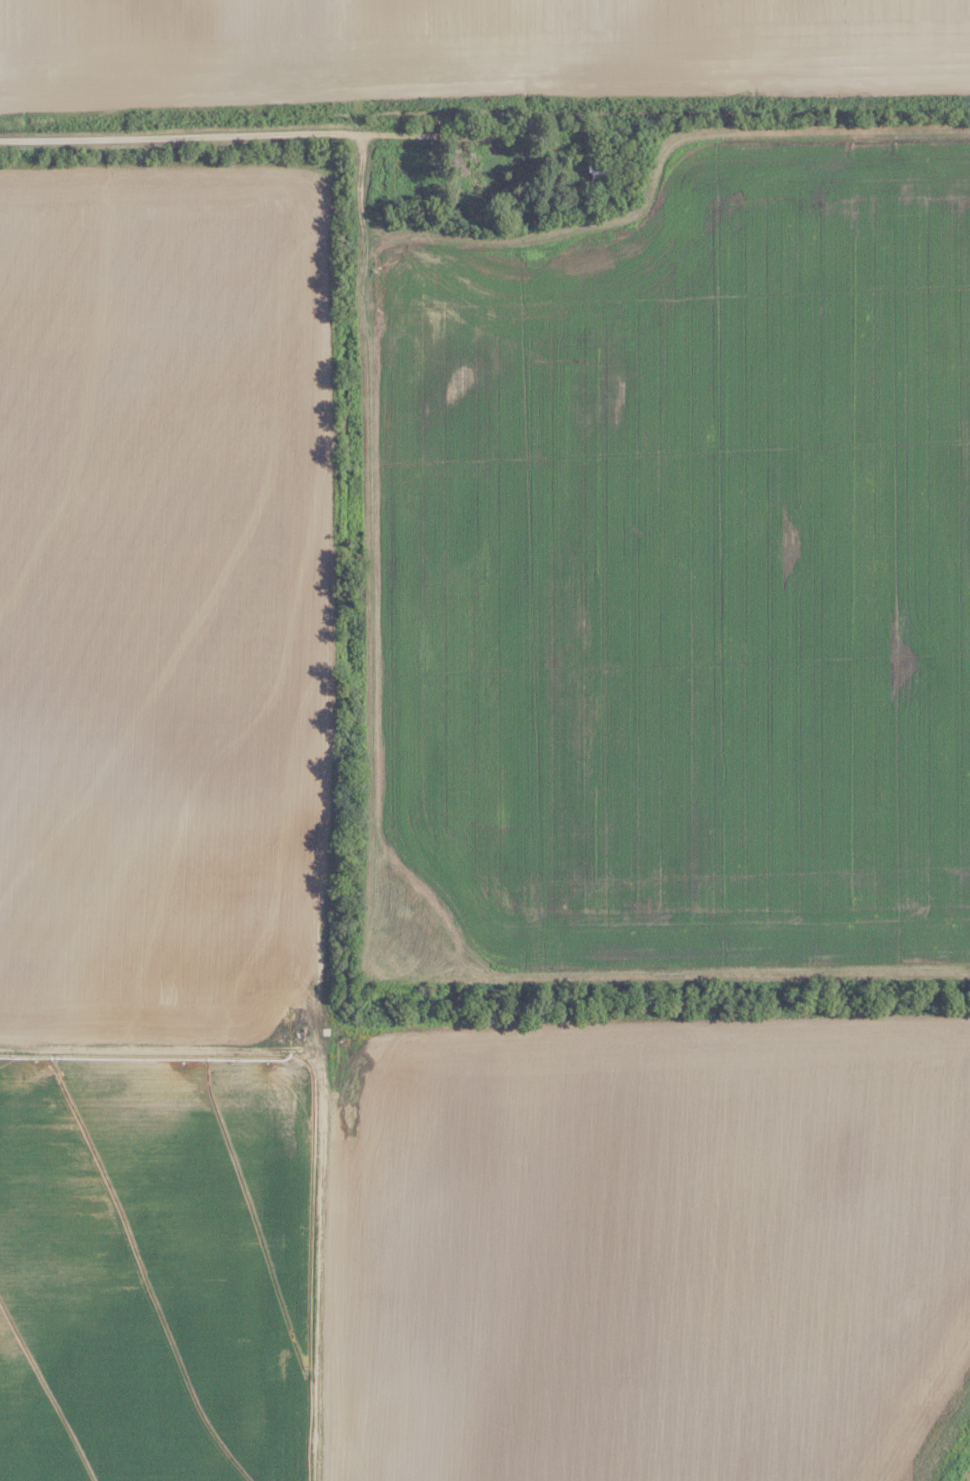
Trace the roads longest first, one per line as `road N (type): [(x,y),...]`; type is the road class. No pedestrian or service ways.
road 1 (residential): [(0,138),(483,136)]

